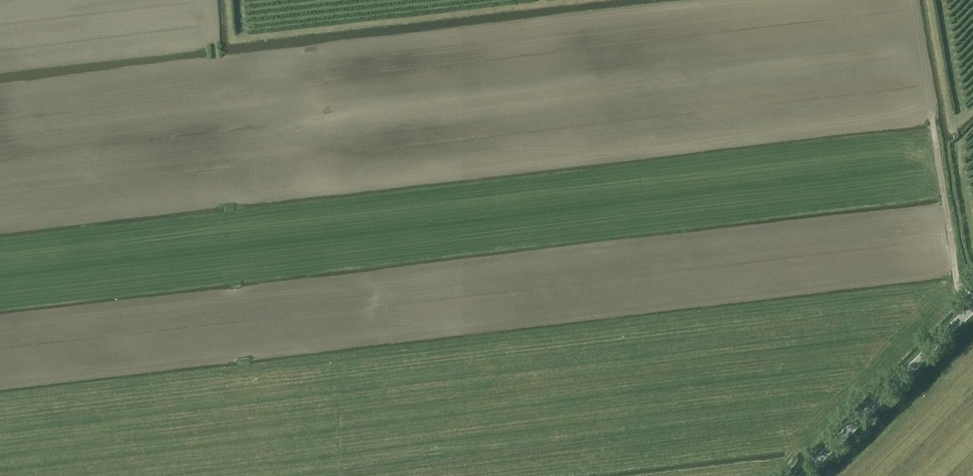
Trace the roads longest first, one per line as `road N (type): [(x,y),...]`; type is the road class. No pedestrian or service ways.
road 1 (unclassified): [(806,475),(972,311)]

